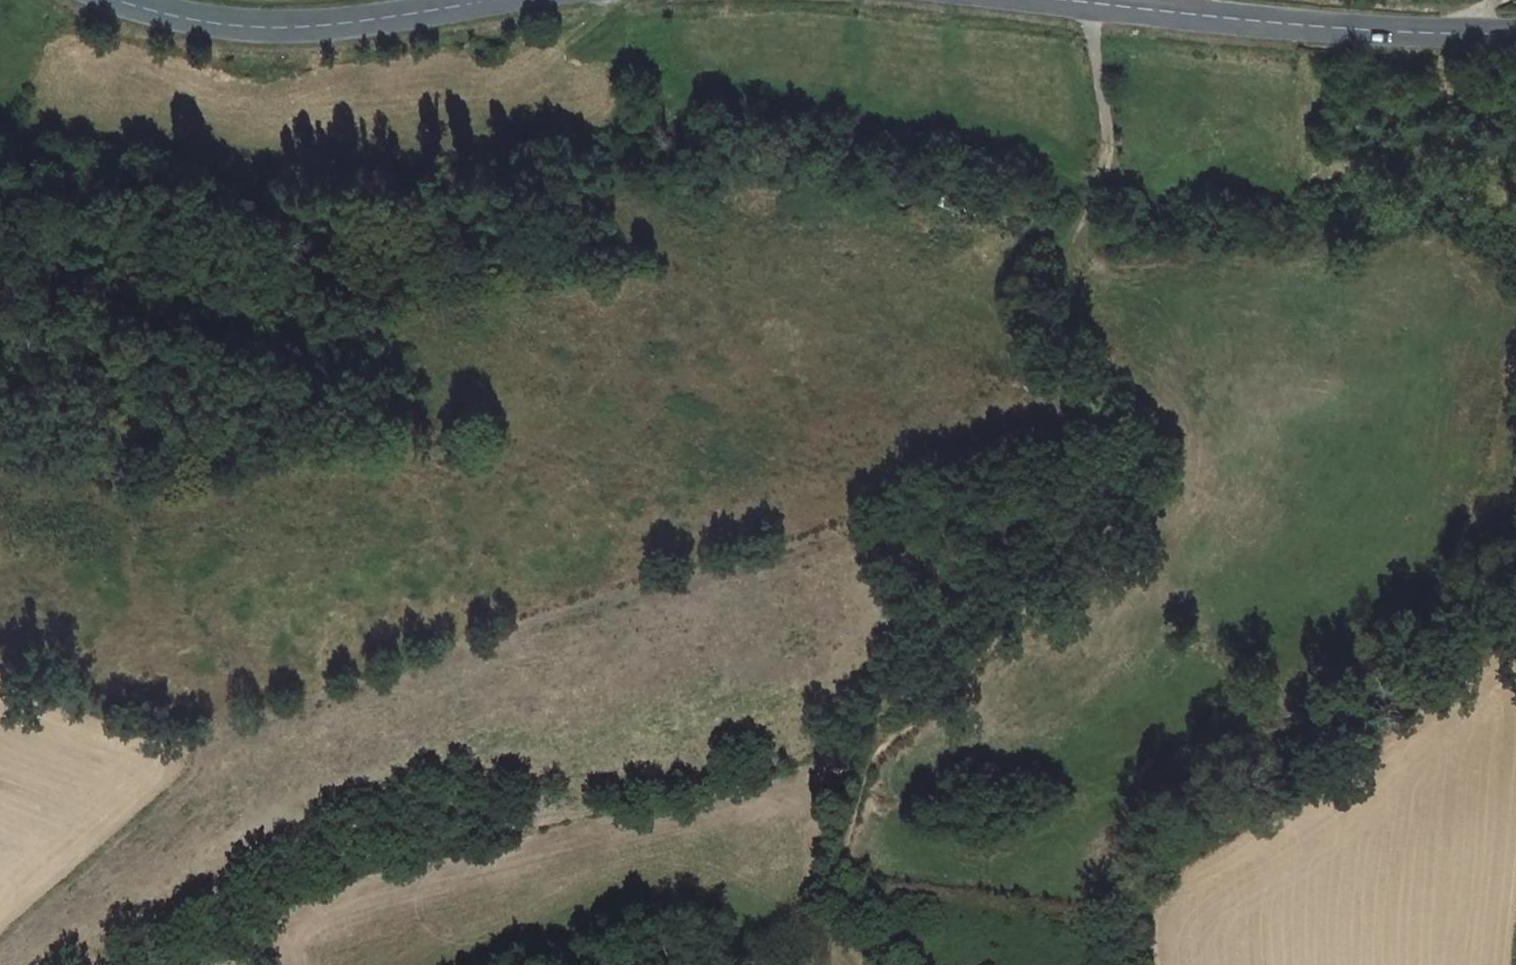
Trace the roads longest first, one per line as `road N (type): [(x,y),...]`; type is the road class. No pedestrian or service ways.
road 1 (track): [(1086,2),(1114,122),(1106,182),(1058,284),(1061,321),(1150,421),(1160,465),(1145,502),(885,742),(857,796),(837,881),(841,930),(872,964)]
road 2 (secondary): [(1070,0),(1405,32),(1515,33)]
road 3 (secondary): [(119,0),(216,24),(289,28),(497,0)]

